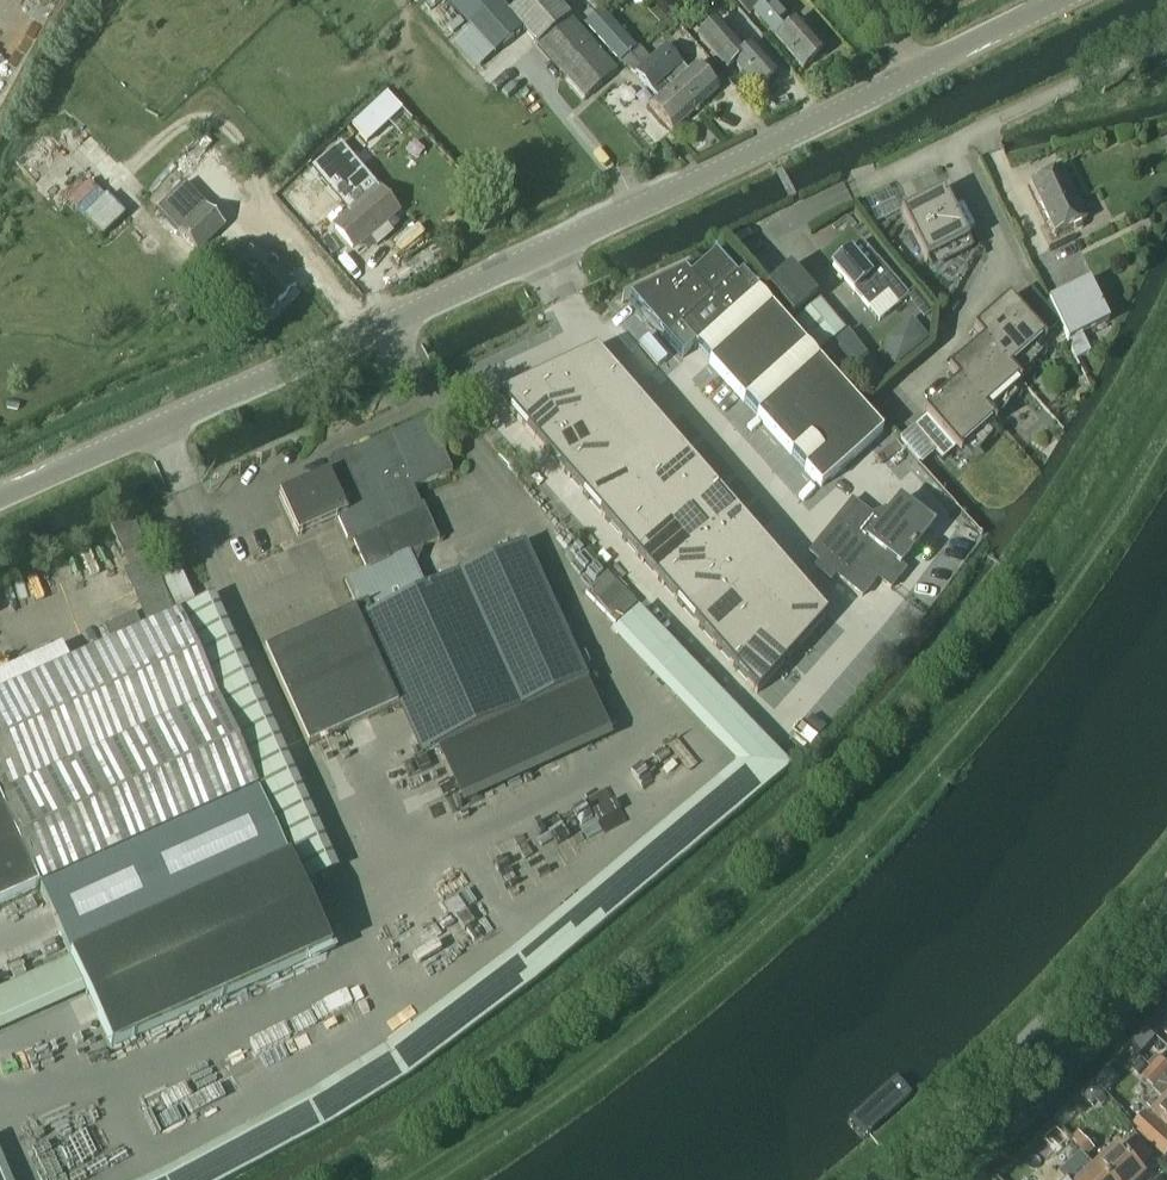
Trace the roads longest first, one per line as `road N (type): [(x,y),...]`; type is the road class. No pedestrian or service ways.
road 1 (track): [(431,1179),(509,1132),(720,965),(787,901),(964,719),(1061,598),(1166,425)]
road 2 (tertiary): [(0,499),(771,146),(918,70)]
road 3 (unclassified): [(850,192),(1166,41)]
road 4 (tertiary): [(918,70),(1057,0)]

